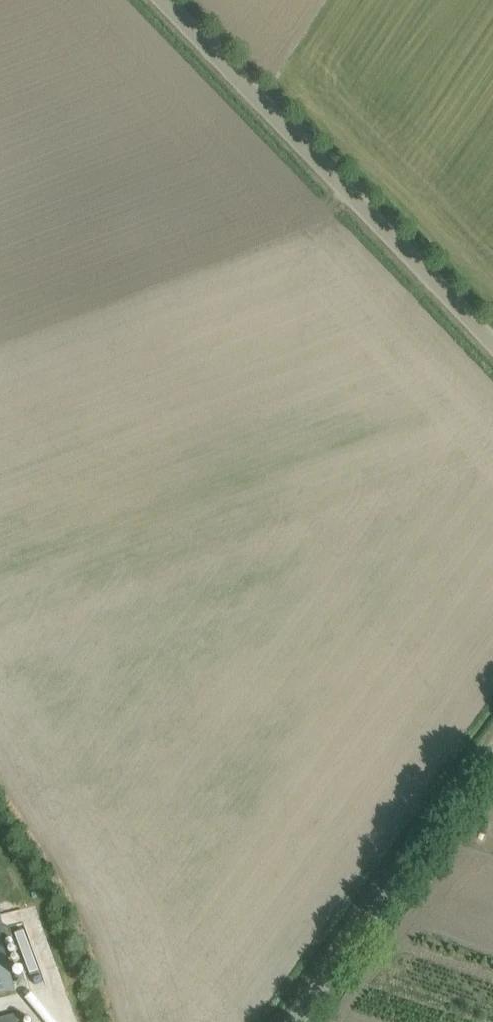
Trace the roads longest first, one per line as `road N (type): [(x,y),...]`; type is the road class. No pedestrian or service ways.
road 1 (unclassified): [(492,343),(163,0)]
road 2 (unclassified): [(309,1021),(492,776)]

